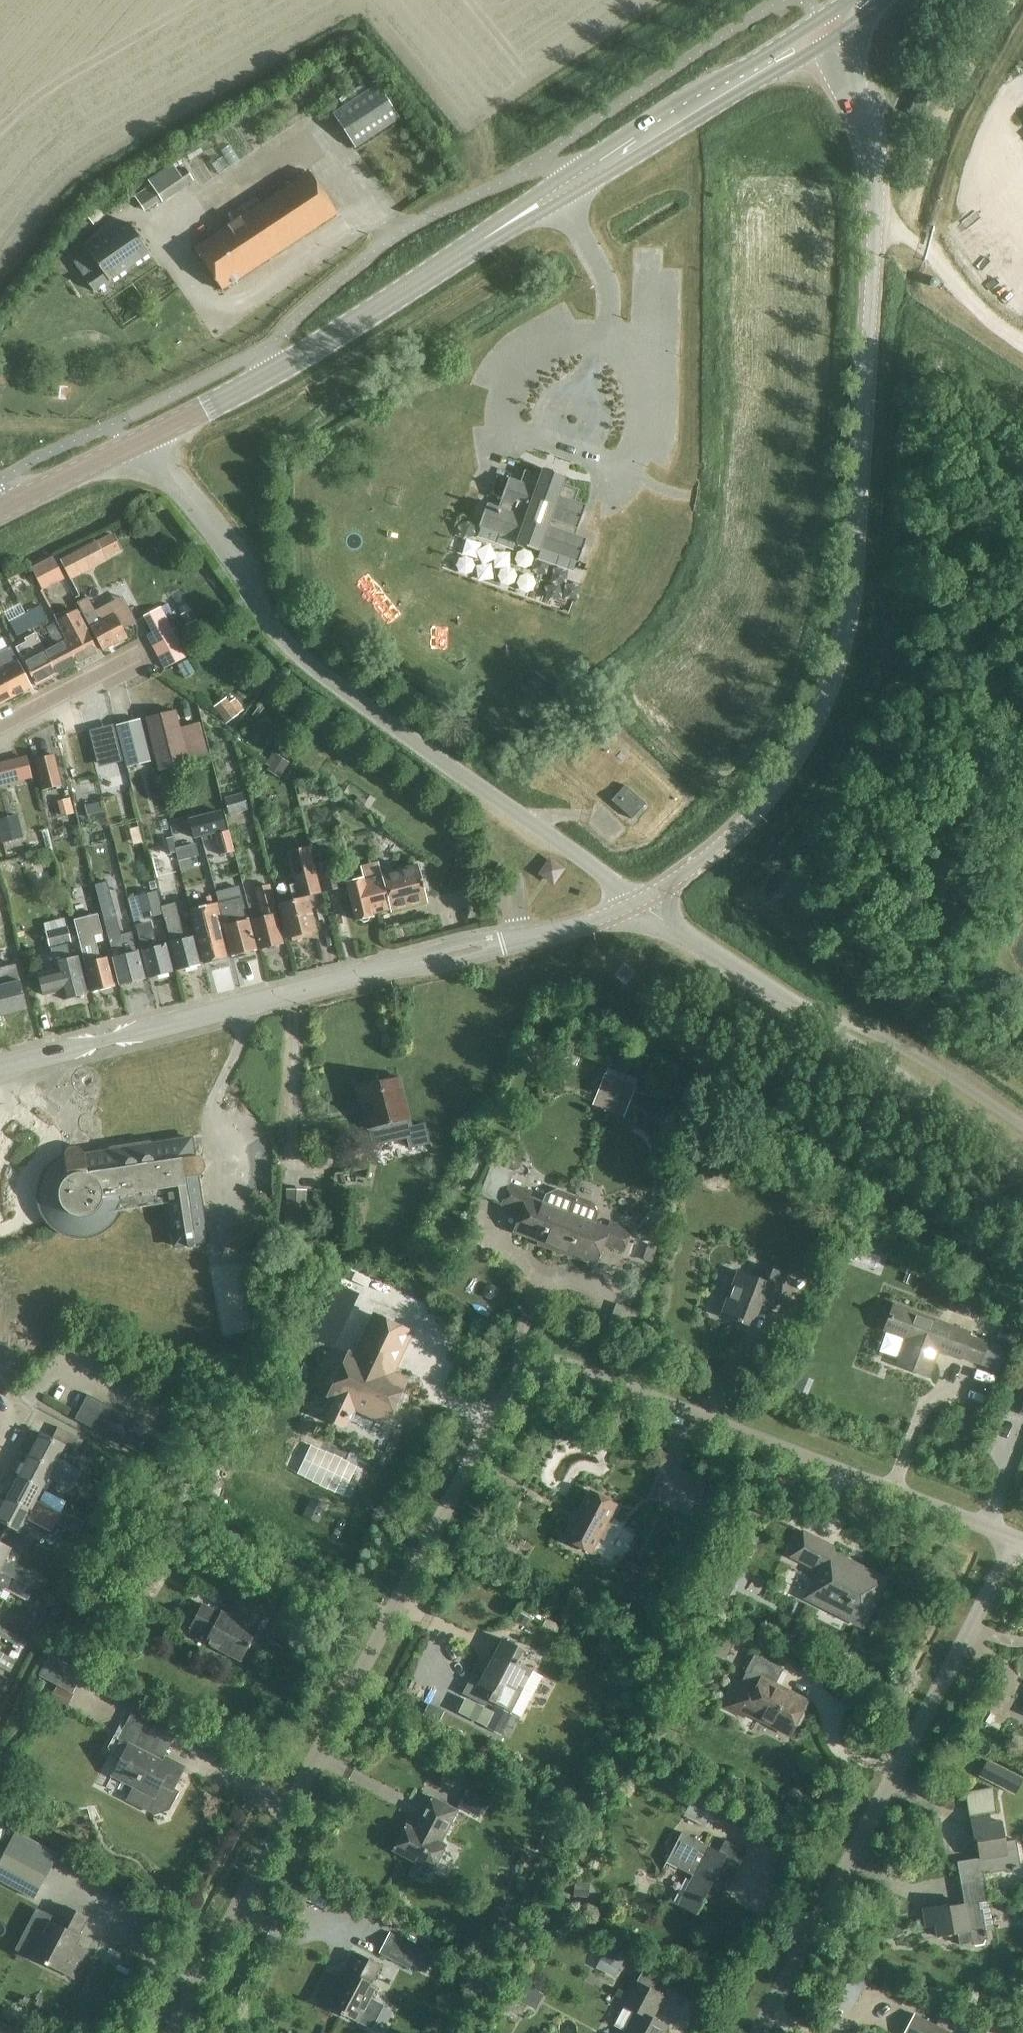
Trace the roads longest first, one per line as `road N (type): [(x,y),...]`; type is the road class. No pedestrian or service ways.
road 1 (residential): [(1018,1538),(556,1362),(531,1365),(513,1381),(171,2032)]
road 2 (unclassified): [(642,900),(749,824),(796,761),(843,650),(862,531),(880,242),(871,141),(842,60),(819,28)]
road 3 (tertiary): [(133,444),(277,372),(819,28)]
road 4 (unclassified): [(642,900),(296,652),(193,510),(133,444)]
road 5 (residential): [(759,2032),(1018,1538)]
road 6 (residential): [(0,1068),(519,936)]
road 7 (unclassified): [(842,1042),(642,900)]
road 8 (unclassified): [(1022,1169),(842,1042)]
road 9 (unclassified): [(842,1042),(870,1033),(910,1041),(1022,1114)]
road 10 (residential): [(0,730),(145,657)]
road 11 (tertiary): [(0,510),(133,444)]
road 12 (unclassified): [(519,936),(642,900)]

